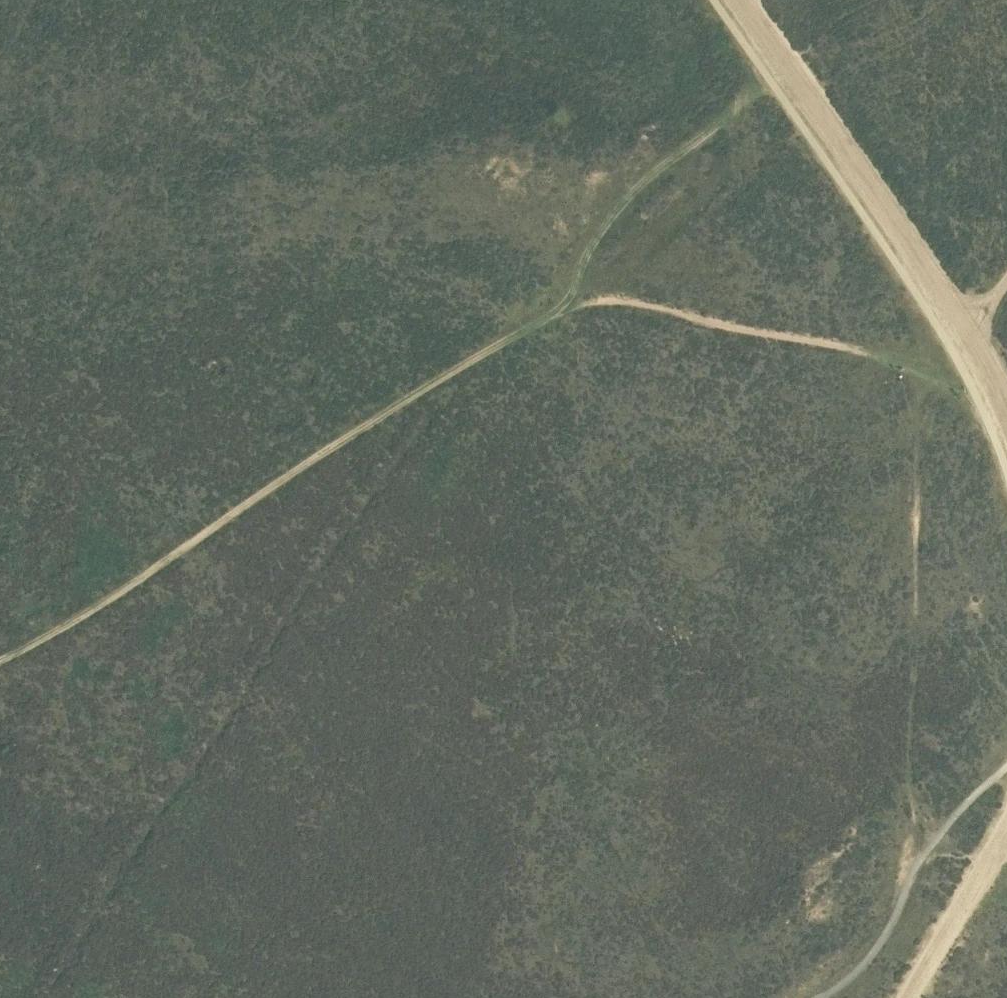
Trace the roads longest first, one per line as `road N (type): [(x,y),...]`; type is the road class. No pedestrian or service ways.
road 1 (track): [(0,660),(94,610),(383,414),(577,307),(621,301),(991,376)]
road 2 (track): [(734,0),(957,322)]
road 3 (track): [(561,313),(616,210),(729,114),(770,52)]
road 4 (track): [(1006,843),(907,997)]

